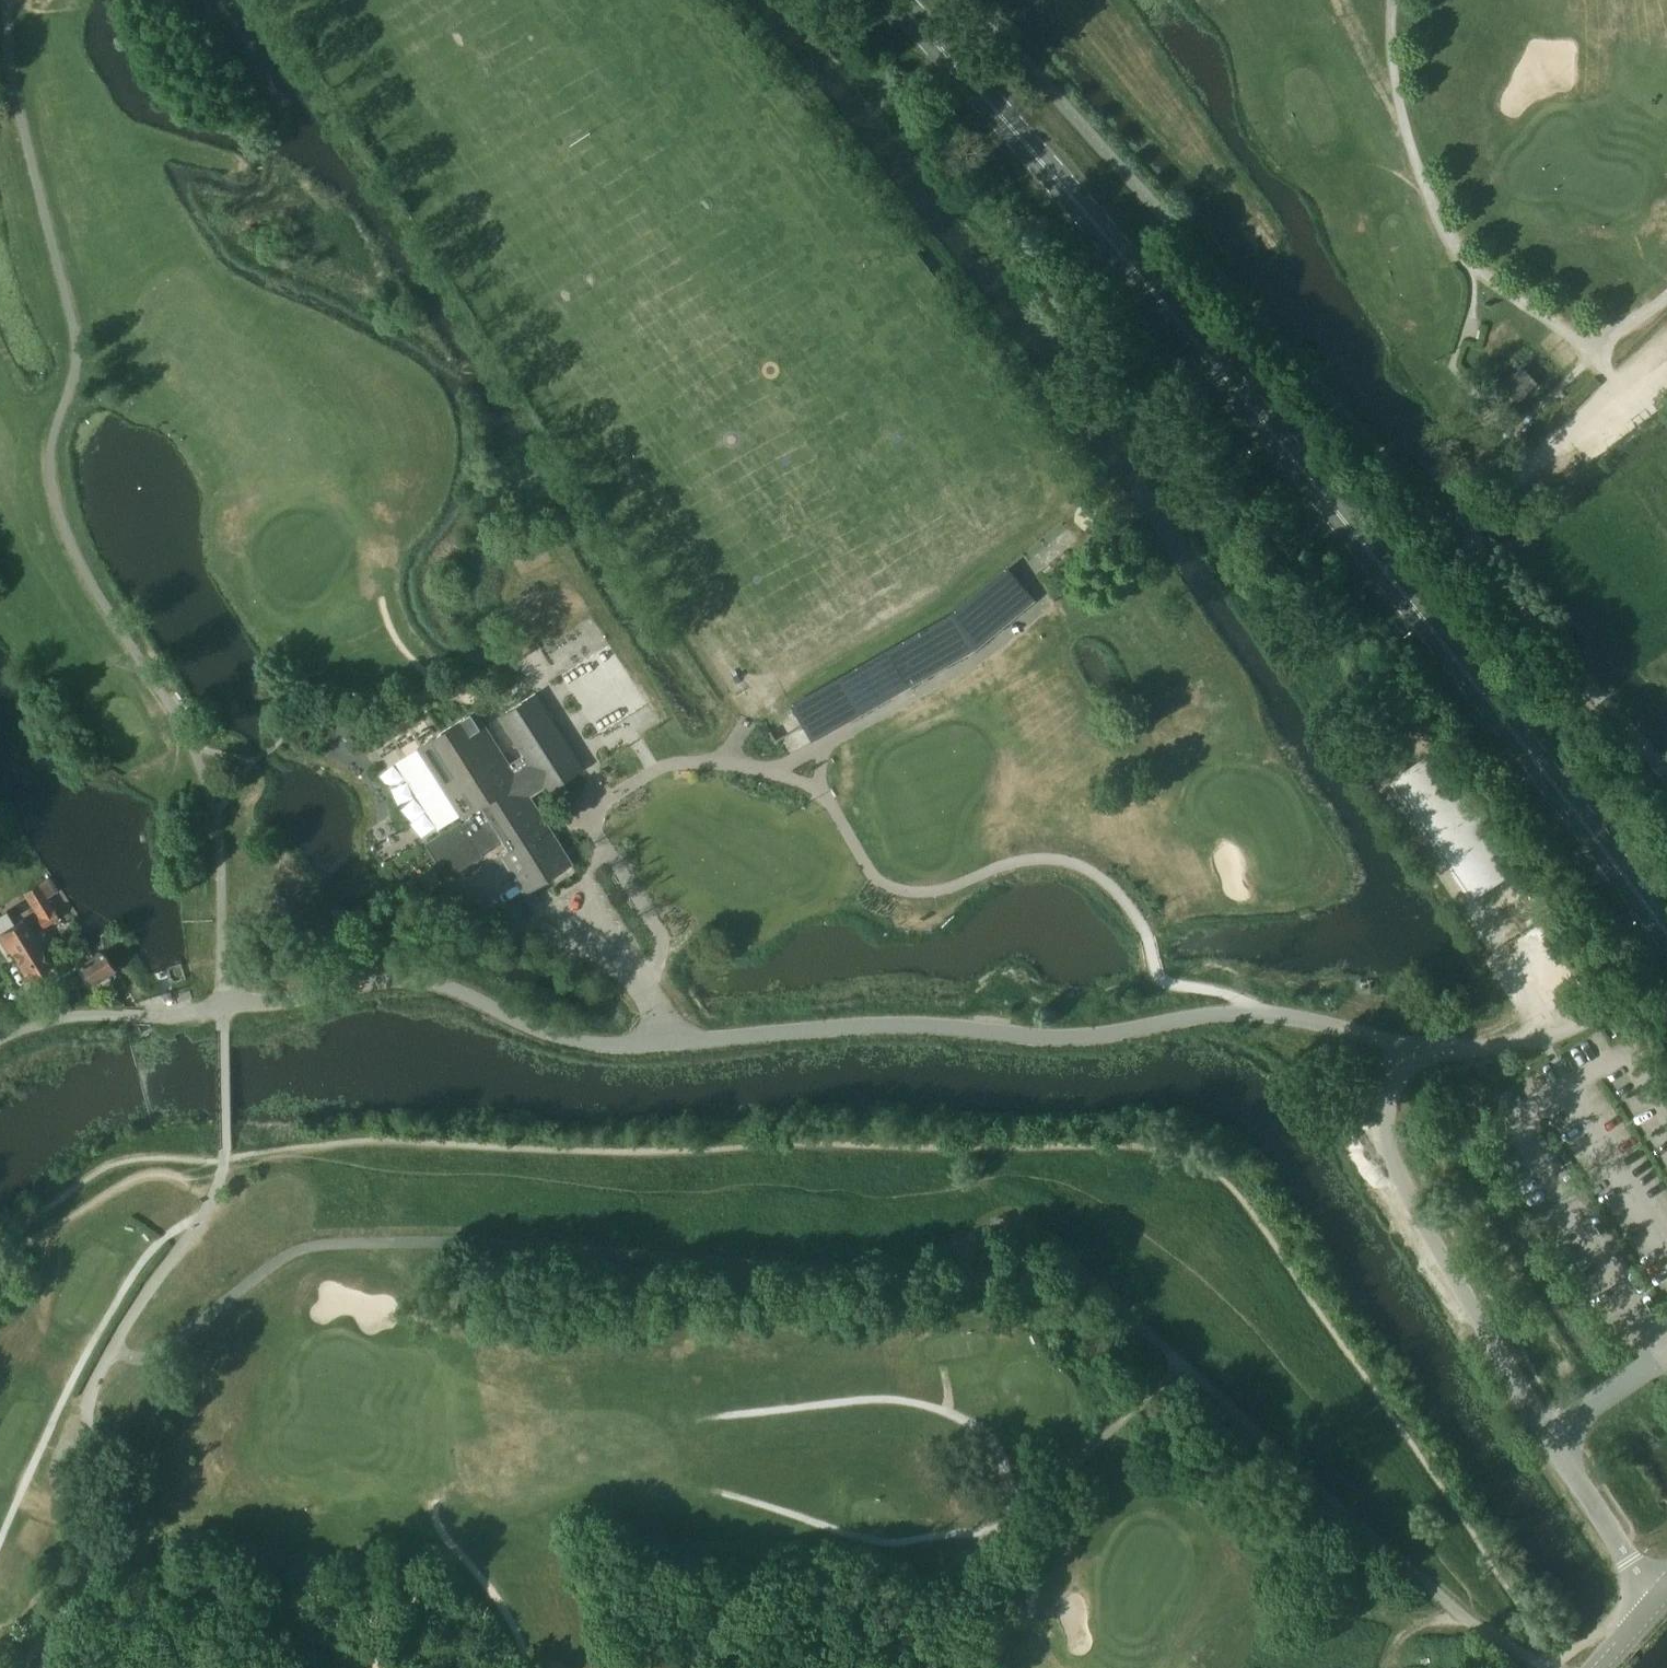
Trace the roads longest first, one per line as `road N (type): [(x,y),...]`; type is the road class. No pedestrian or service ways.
road 1 (primary): [(1666,932),(1259,417),(898,0)]
road 2 (unclassified): [(1397,1046),(1304,1020),(1205,1018),(1076,1036),(881,1020),(625,1042),(535,1029),(424,978),(382,977),(225,1004)]
road 3 (unclassified): [(1656,1603),(1386,1170),(1397,1046)]
road 4 (track): [(191,749),(179,750),(85,596),(0,408)]
road 5 (unclassified): [(0,1041),(76,1015),(177,1016),(225,1004)]
road 6 (unclassified): [(1397,1046),(1472,1049),(1540,1038)]

